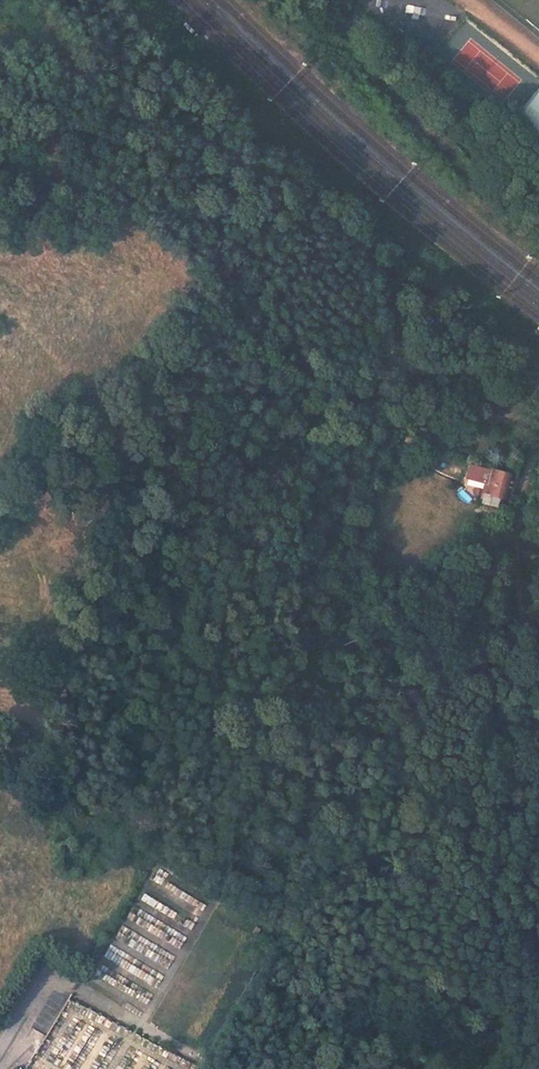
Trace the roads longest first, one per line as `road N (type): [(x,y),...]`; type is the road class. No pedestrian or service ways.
road 1 (track): [(0,70),(81,90),(191,137),(296,197),(363,248),(382,279),(386,348),(401,366),(508,373),(538,343)]

